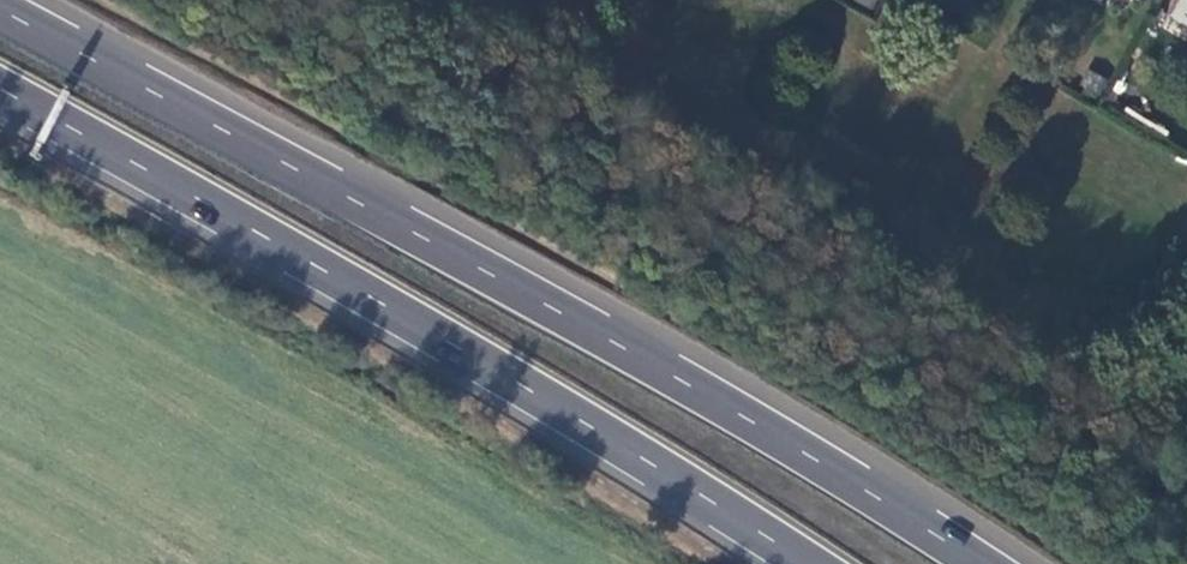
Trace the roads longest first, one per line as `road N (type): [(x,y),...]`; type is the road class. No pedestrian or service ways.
road 1 (trunk): [(967,563),(709,399),(0,12)]
road 2 (trunk): [(0,100),(661,476),(796,563)]

